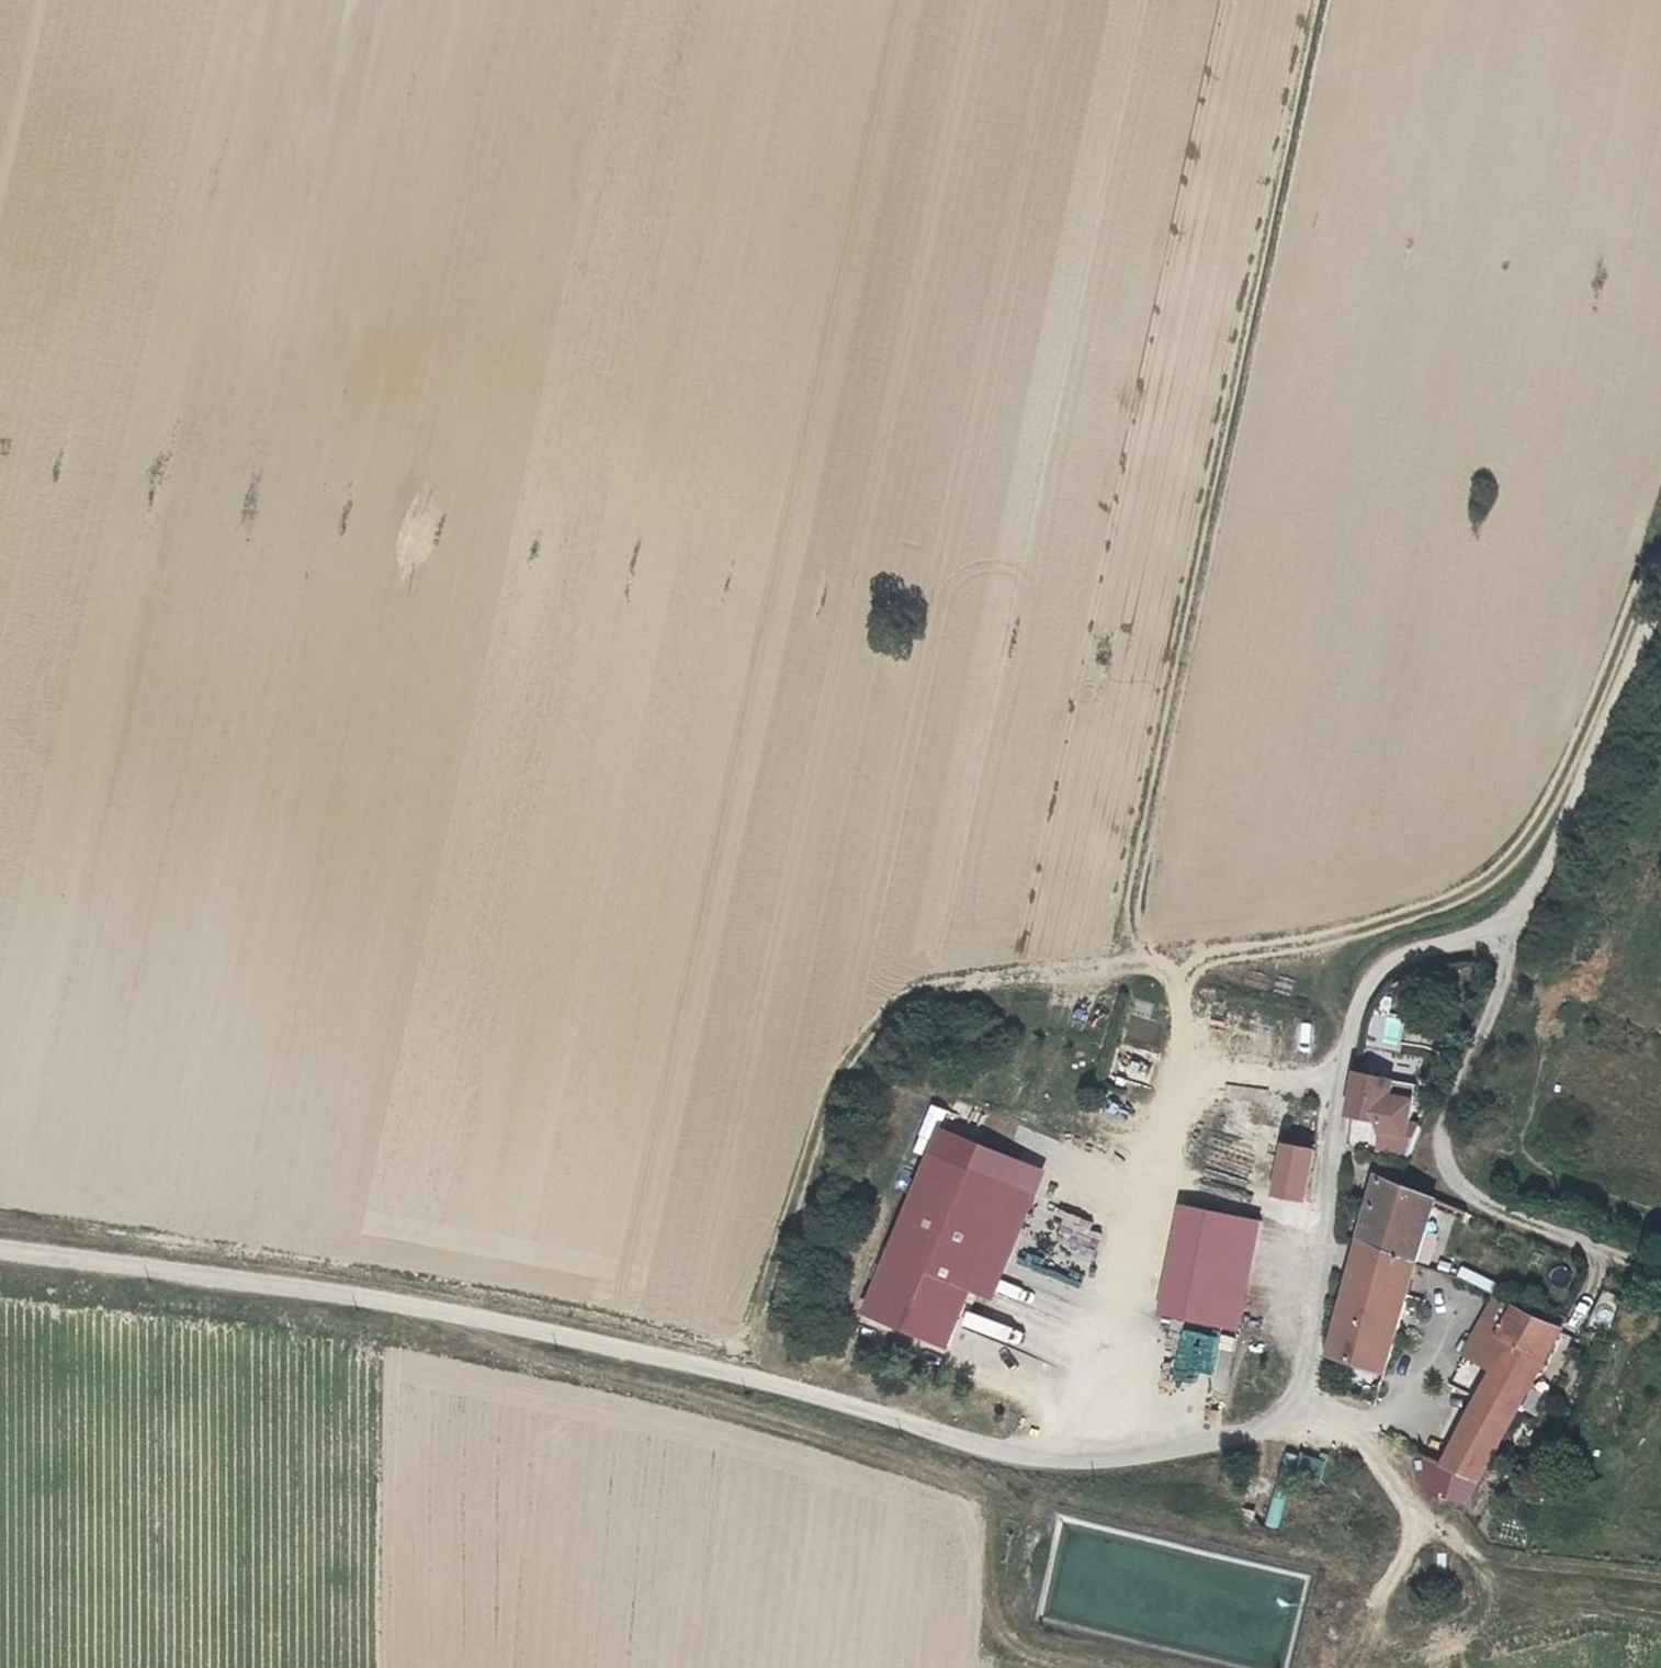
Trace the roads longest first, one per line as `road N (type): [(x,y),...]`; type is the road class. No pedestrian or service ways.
road 1 (unclassified): [(0,1254),(444,1314),(789,1393),(1012,1455),(1253,1433),(1296,1411),(1324,1251),(1337,1082),(1353,1018),(1376,978),(1405,955),(1506,929),(1566,840),(1660,593)]
road 2 (track): [(1355,1423),(1364,1447),(1470,1557),(1660,1583)]

